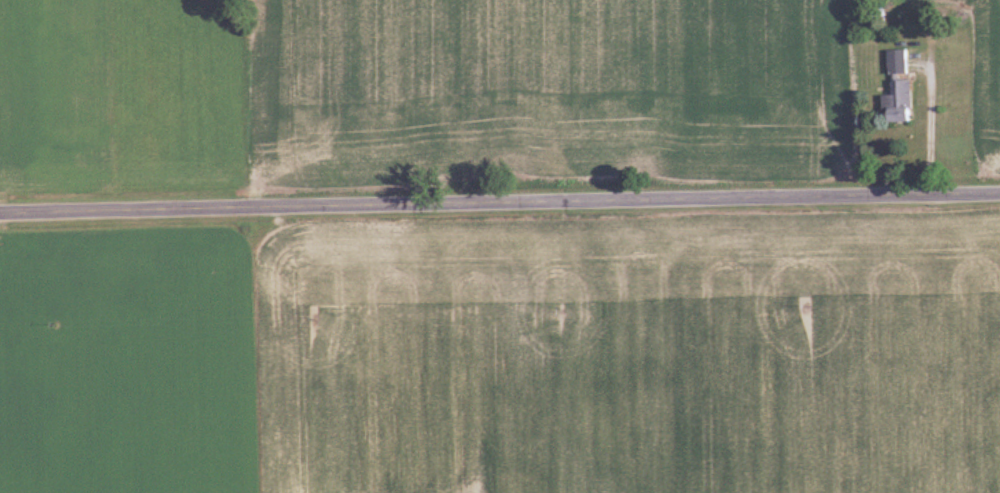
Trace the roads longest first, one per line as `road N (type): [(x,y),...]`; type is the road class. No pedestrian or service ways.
road 1 (tertiary): [(999,191),(0,211)]

